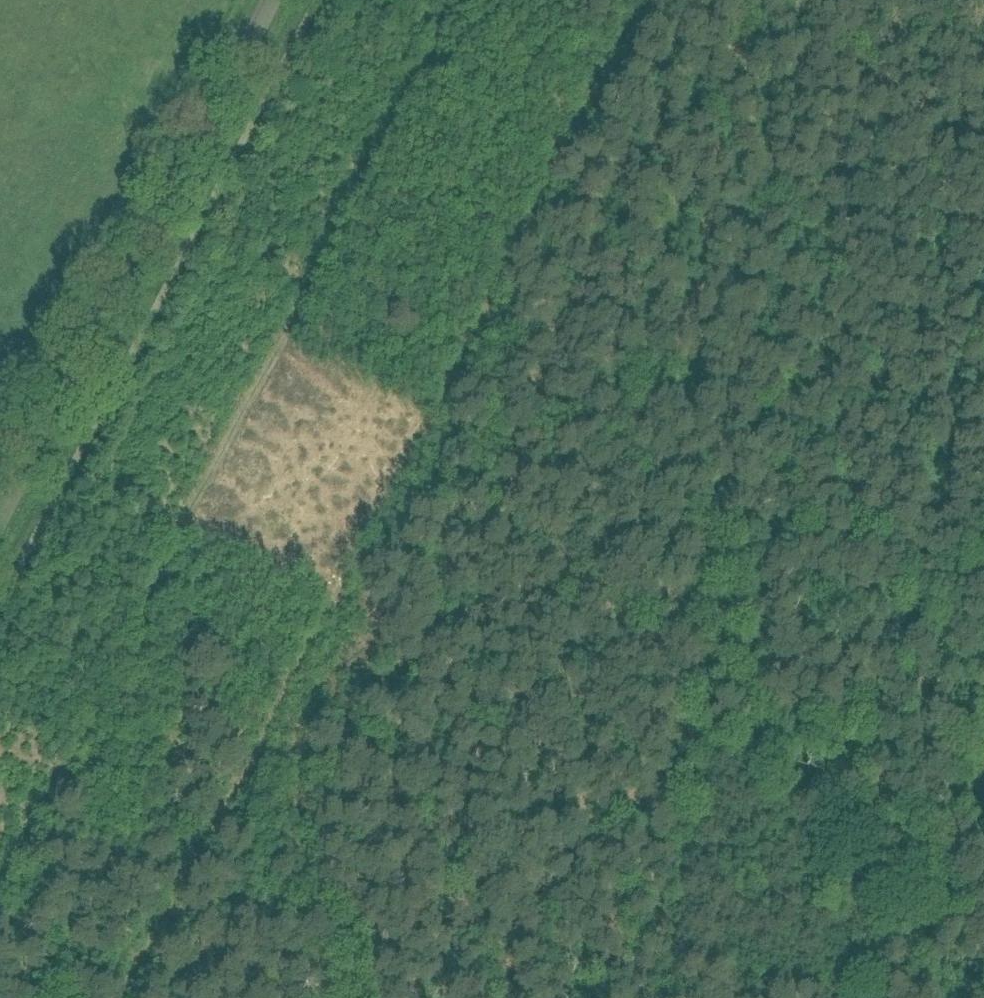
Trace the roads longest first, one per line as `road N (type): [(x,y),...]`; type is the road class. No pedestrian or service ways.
road 1 (track): [(0,890),(106,697),(192,502),(312,298),(463,0)]
road 2 (unclassified): [(0,518),(271,0)]

